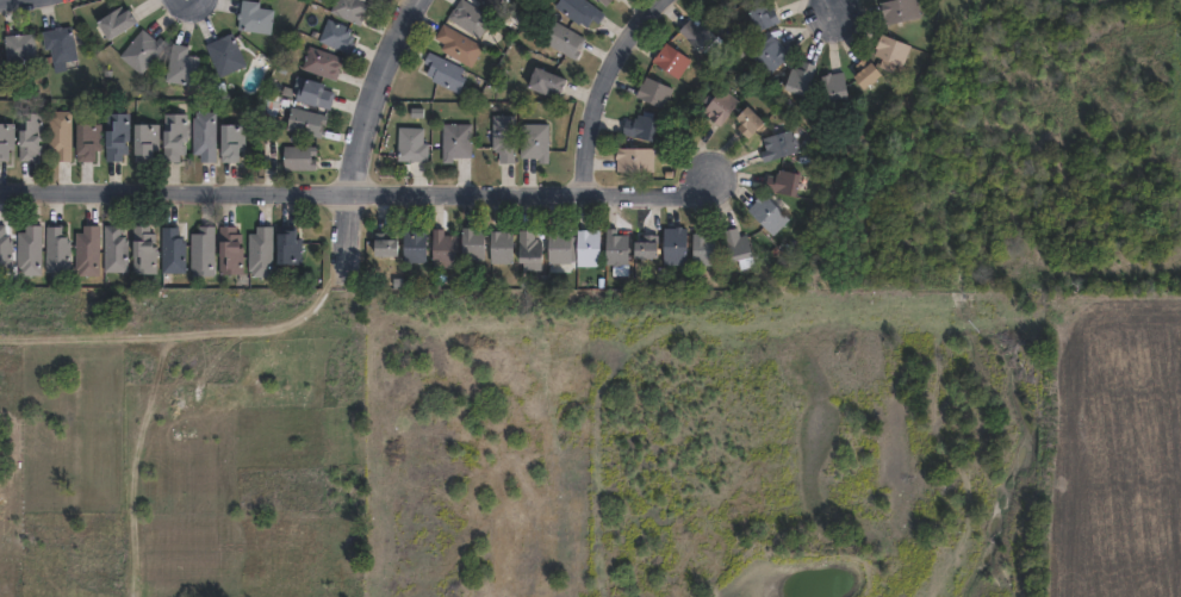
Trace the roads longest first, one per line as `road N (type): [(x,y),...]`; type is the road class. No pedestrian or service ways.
road 1 (residential): [(0,194),(583,200)]
road 2 (track): [(132,596),(131,495),(142,428),(173,336),(291,323),(343,274)]
road 3 (residential): [(668,0),(634,38),(598,108),(583,200)]
road 4 (residential): [(347,195),(374,104),(421,0)]
road 5 (residential): [(583,200),(682,201),(716,180)]

